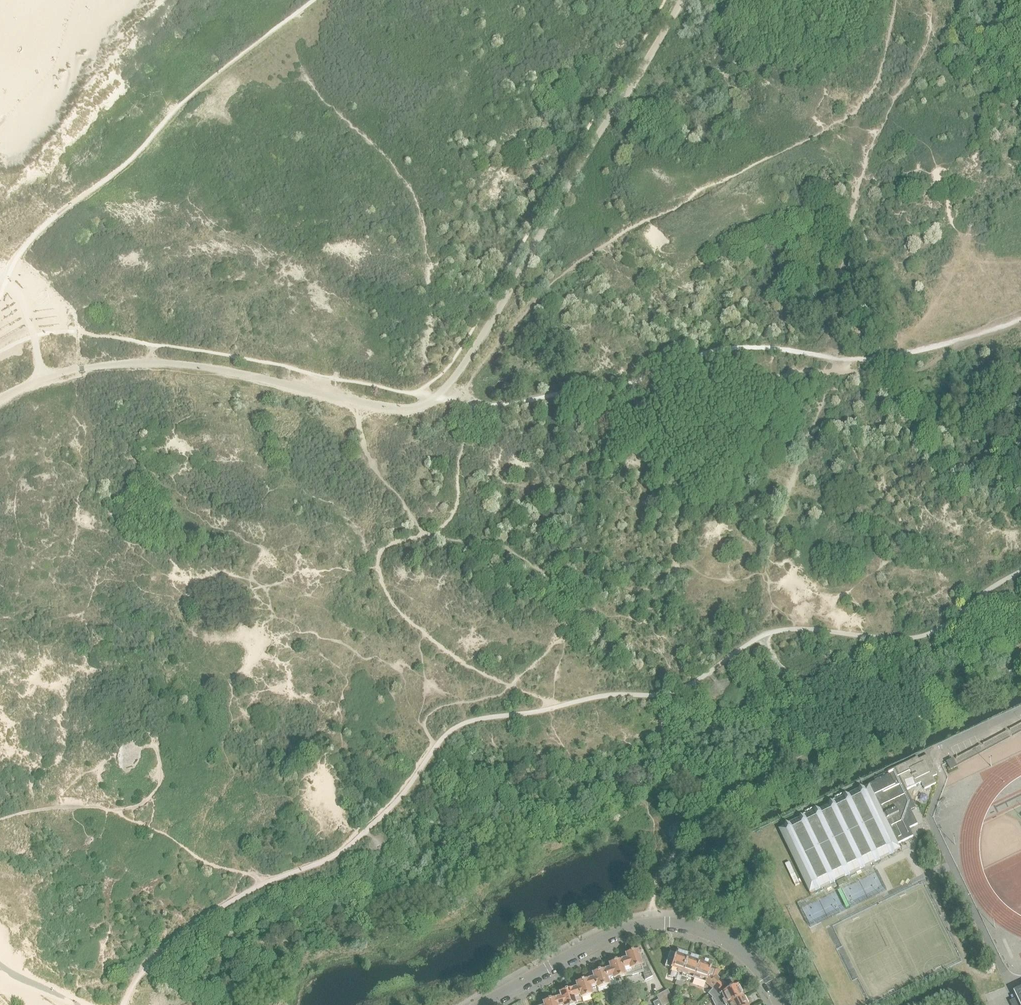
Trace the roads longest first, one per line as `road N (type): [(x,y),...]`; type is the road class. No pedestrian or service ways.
road 1 (residential): [(489,1004),(652,922),(687,926),(741,950),(781,1004)]

